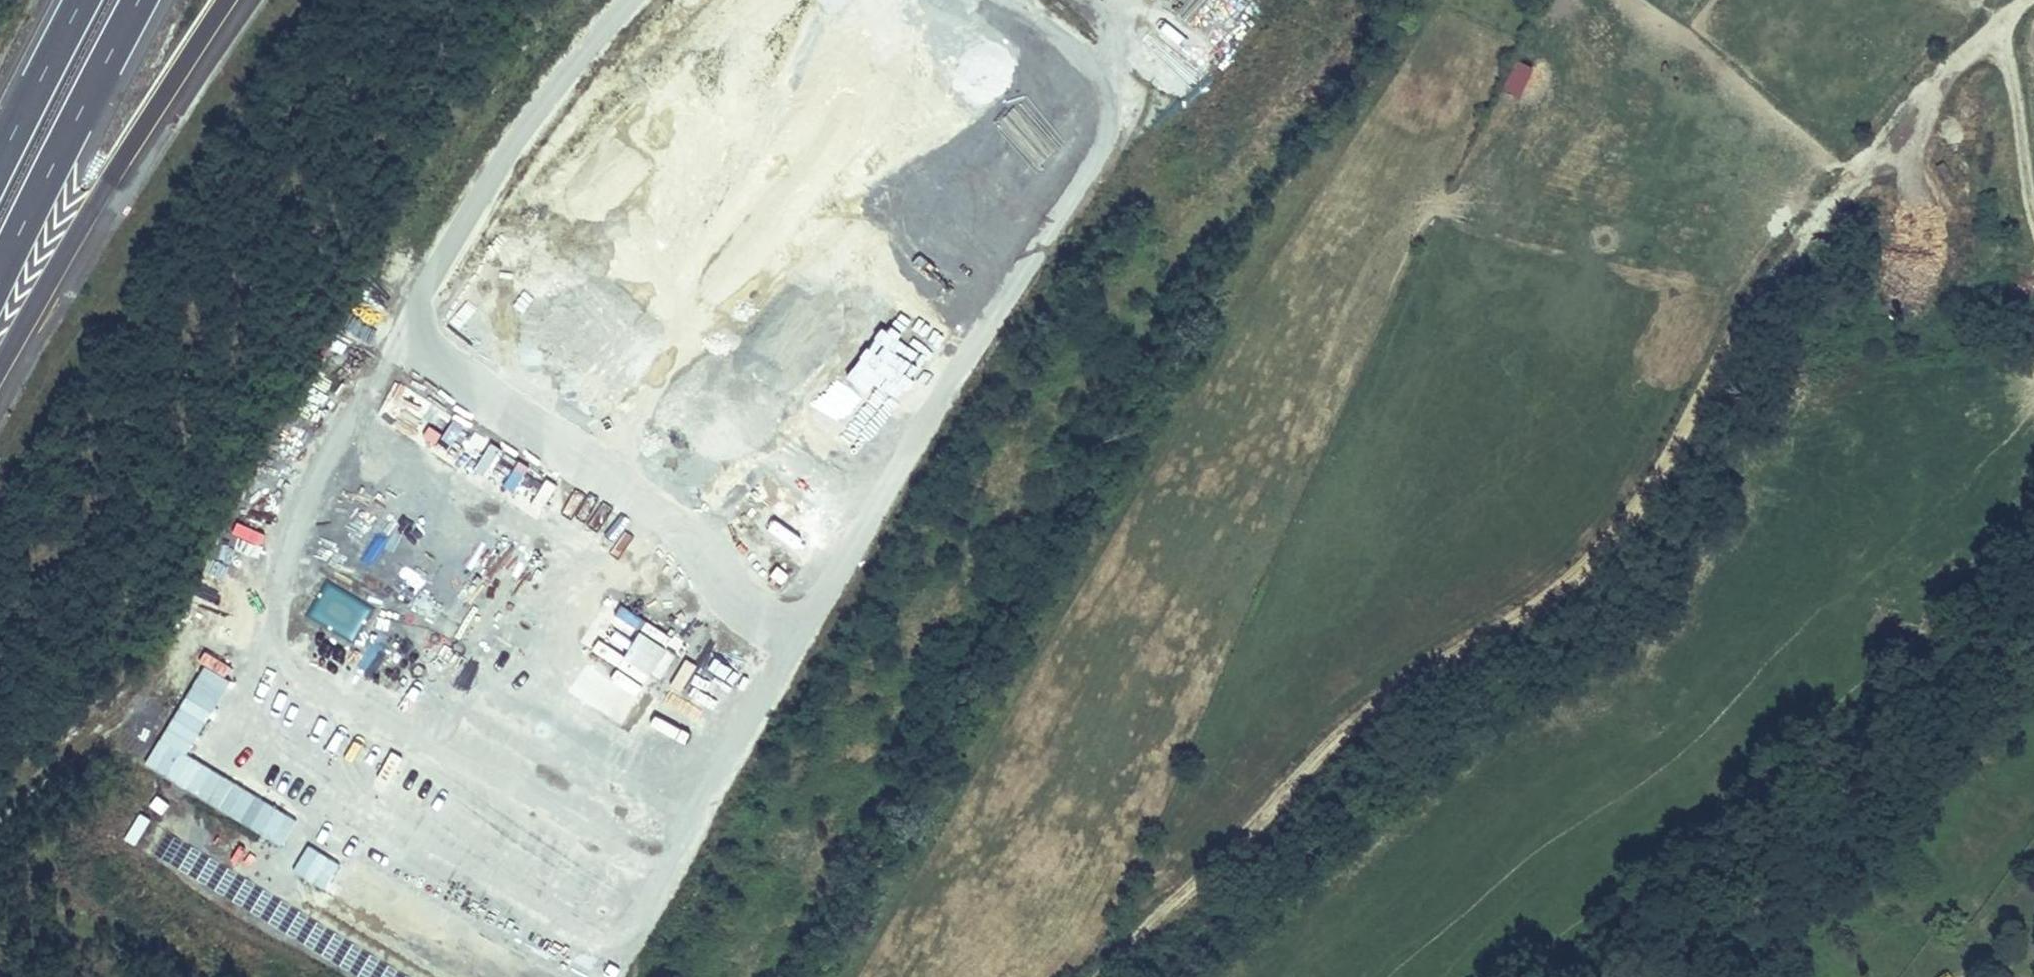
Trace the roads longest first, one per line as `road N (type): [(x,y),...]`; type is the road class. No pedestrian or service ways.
road 1 (track): [(1102,976),(1247,843),(1359,718),(1560,597),(1621,539),(1779,271),(2009,4)]
road 2 (motorway): [(0,354),(230,0)]
road 3 (motorway): [(0,274),(139,0)]
road 4 (track): [(2009,4),(2033,207)]
road 5 (motorway): [(82,0),(0,160)]

